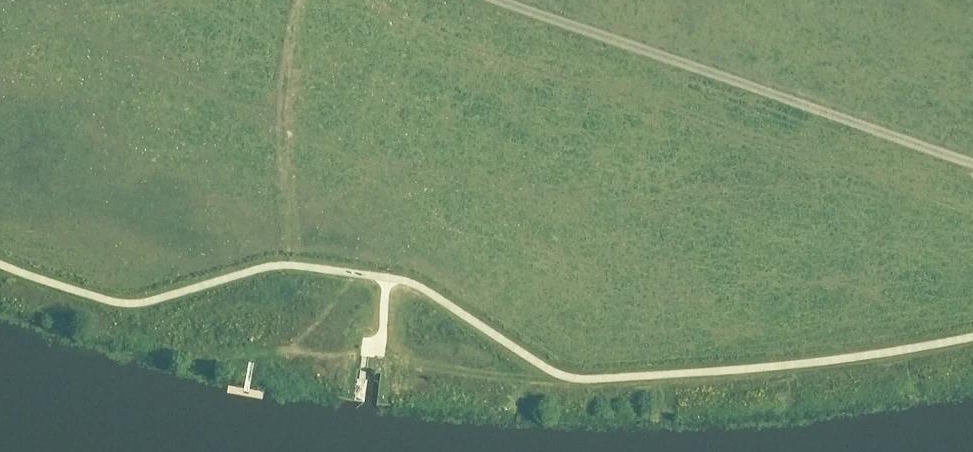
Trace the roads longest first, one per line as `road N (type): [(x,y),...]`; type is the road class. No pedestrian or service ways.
road 1 (unclassified): [(972,163),(505,0)]

